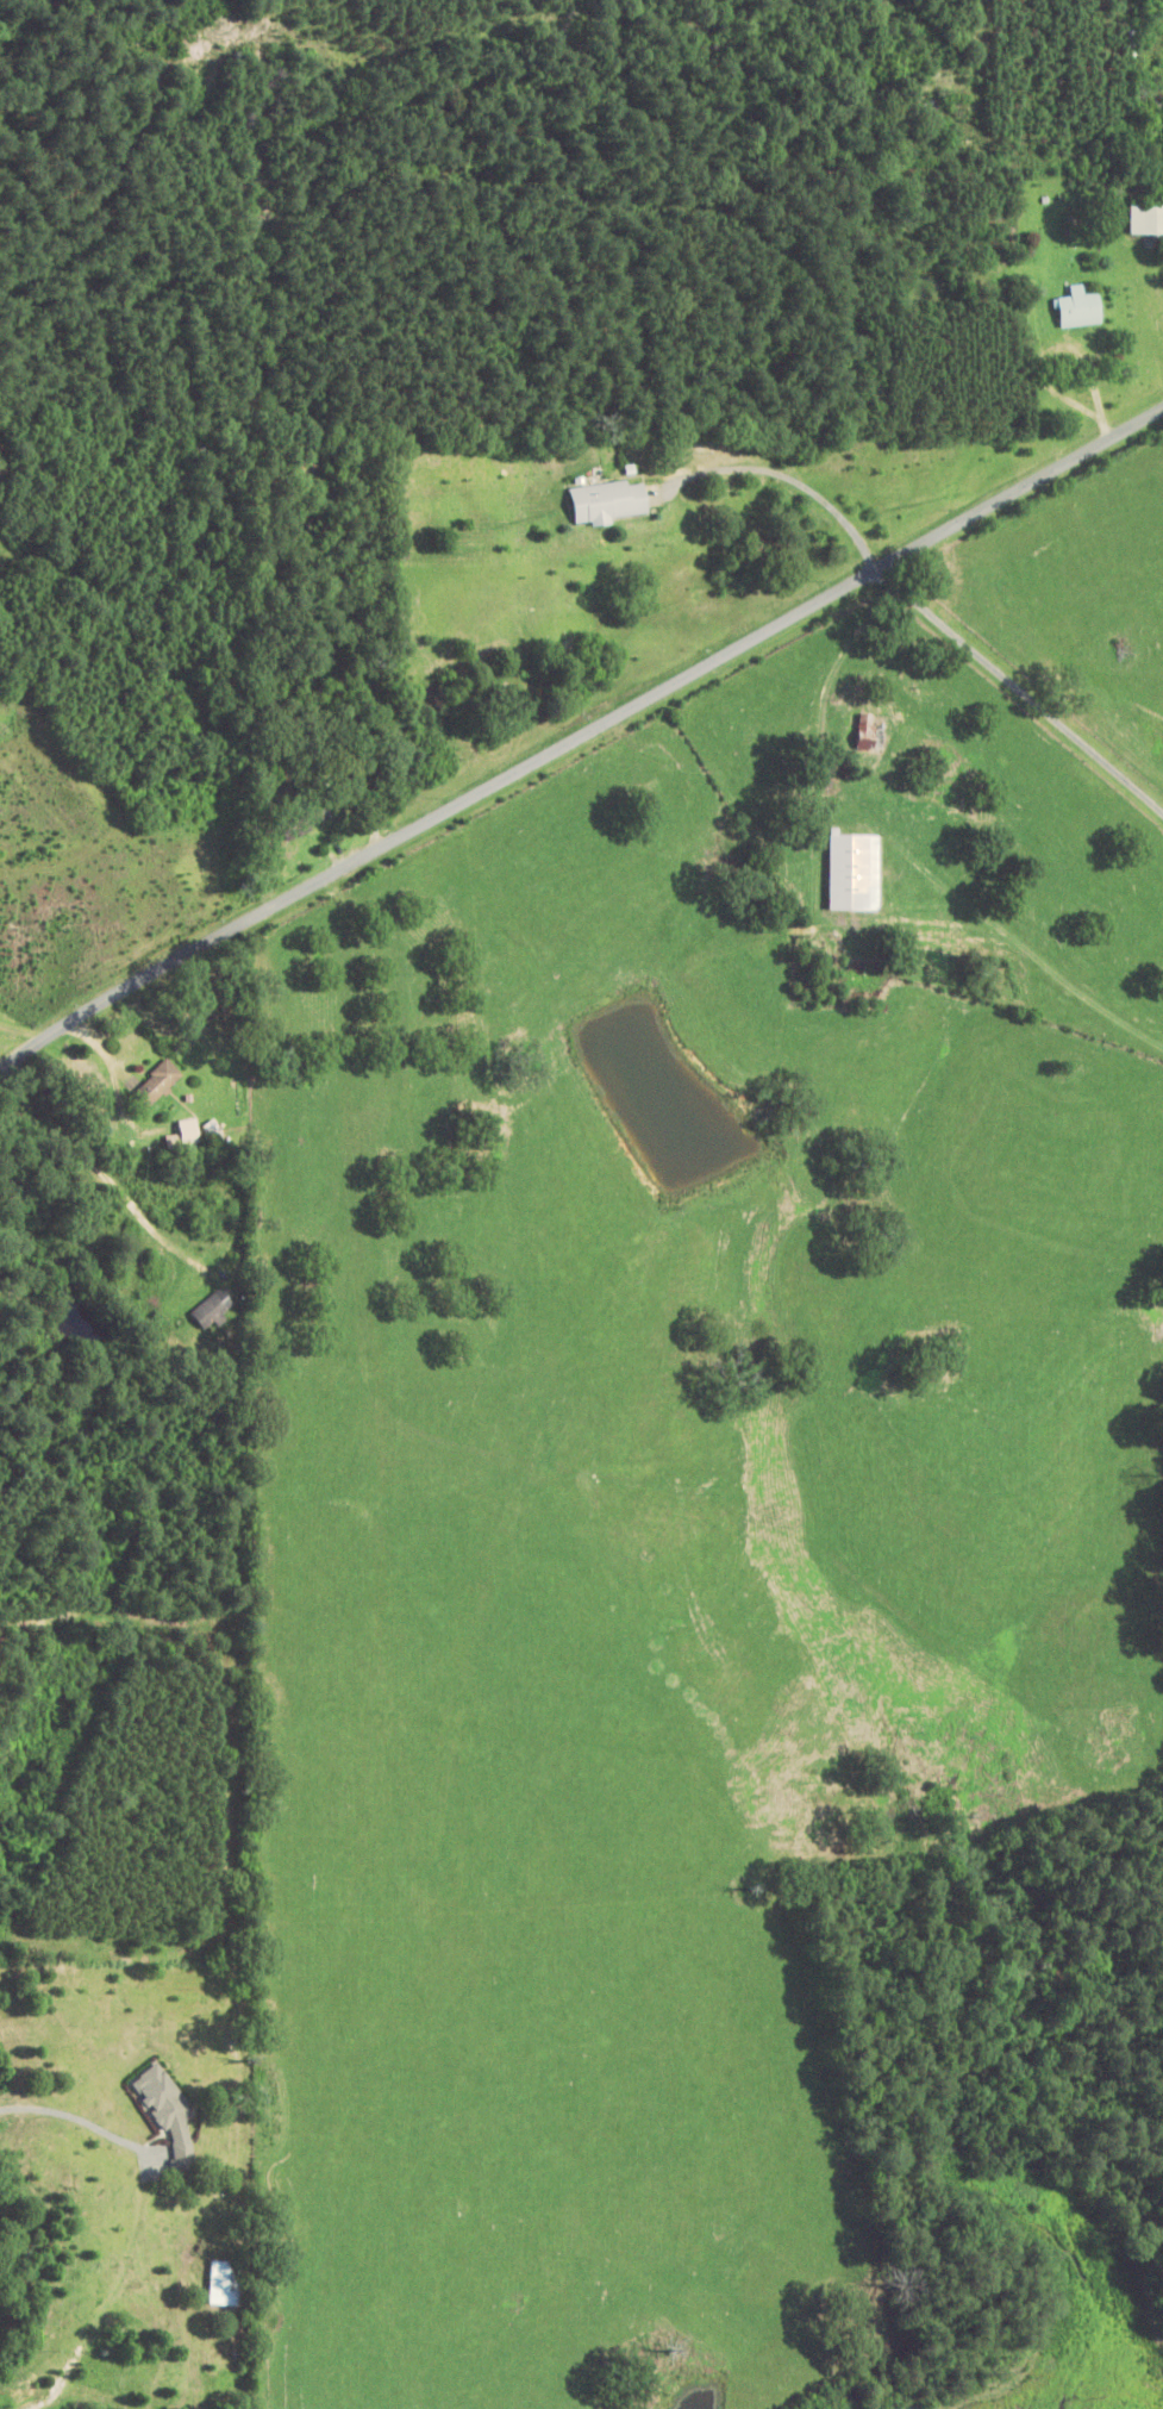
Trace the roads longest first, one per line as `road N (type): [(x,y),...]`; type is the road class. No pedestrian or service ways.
road 1 (tertiary): [(1162,410),(198,947),(27,1053),(0,1079)]

